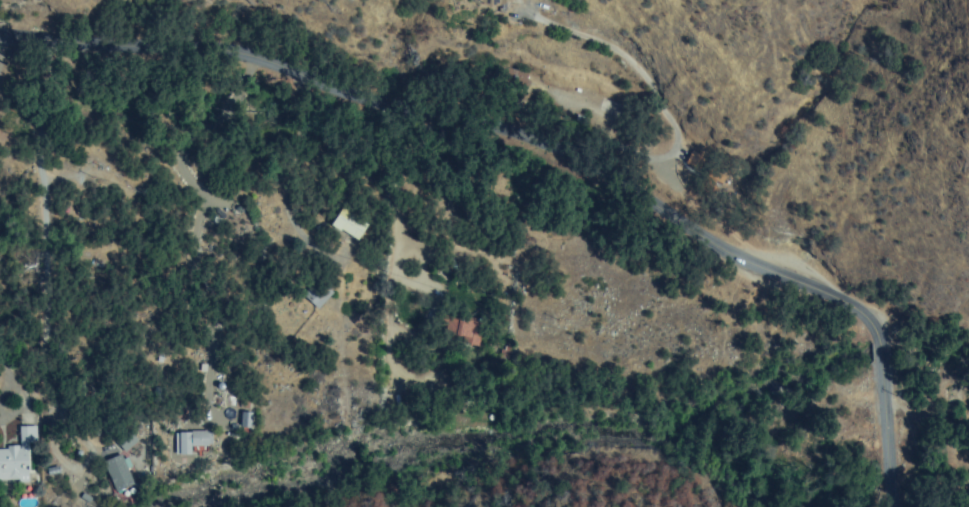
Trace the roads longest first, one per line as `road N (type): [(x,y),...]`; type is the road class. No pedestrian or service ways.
road 1 (tertiary): [(0,32),(247,57),(346,93),(554,142),(728,250),(832,294),(871,323),(883,352),(891,506)]

